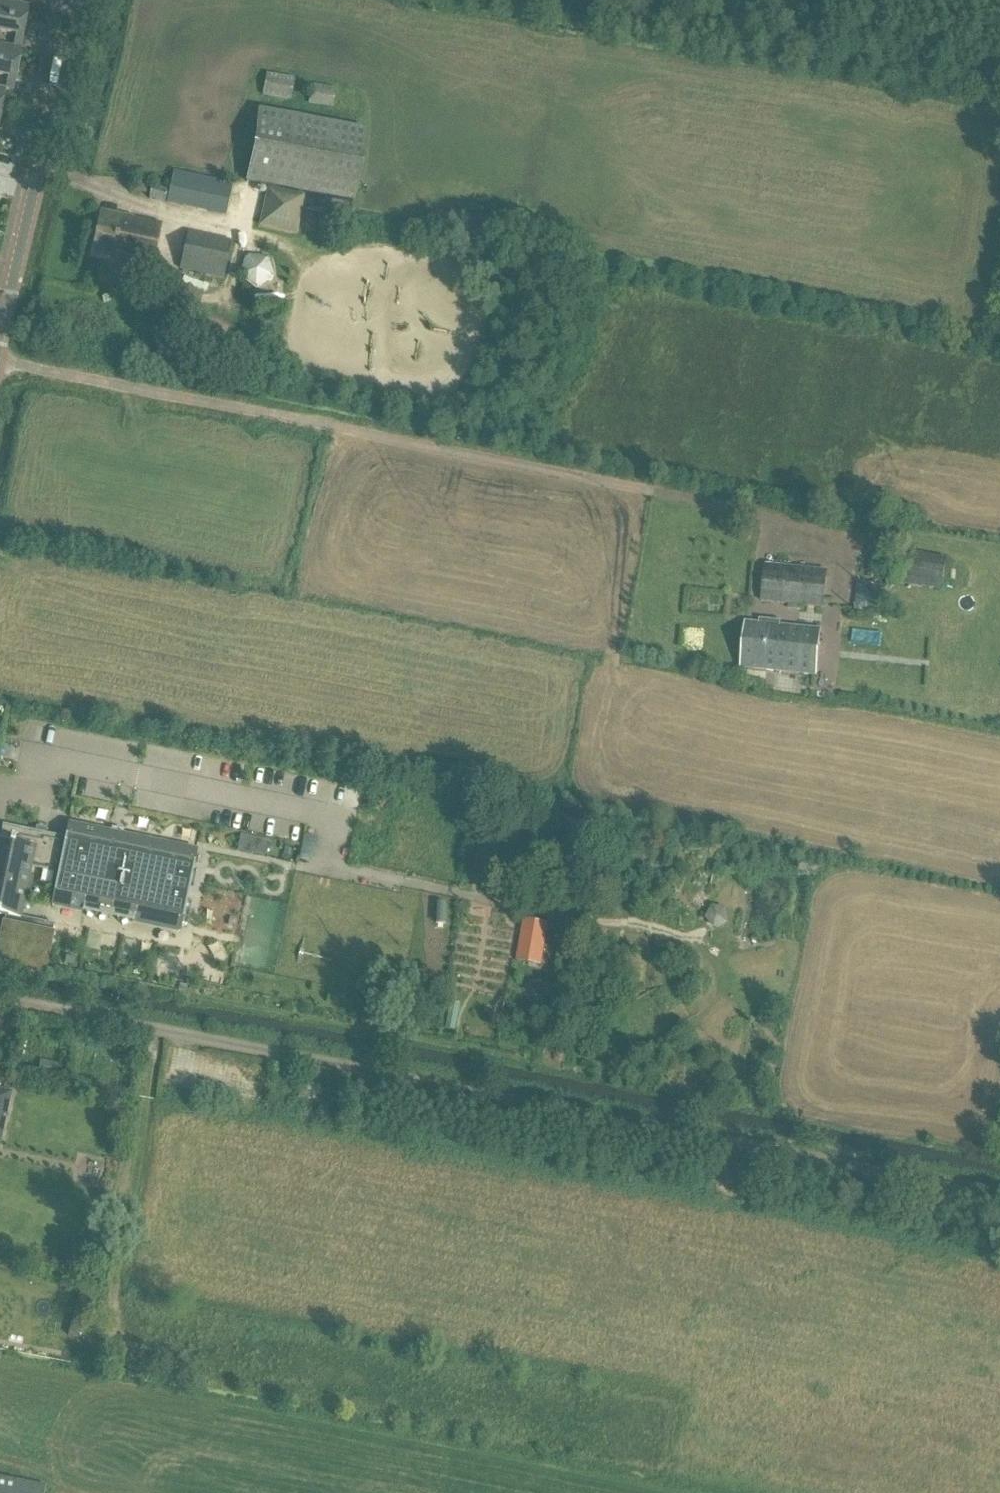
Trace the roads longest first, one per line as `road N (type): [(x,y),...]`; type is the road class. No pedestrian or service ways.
road 1 (track): [(55,1012),(999,1192)]
road 2 (tertiary): [(0,339),(77,0)]

